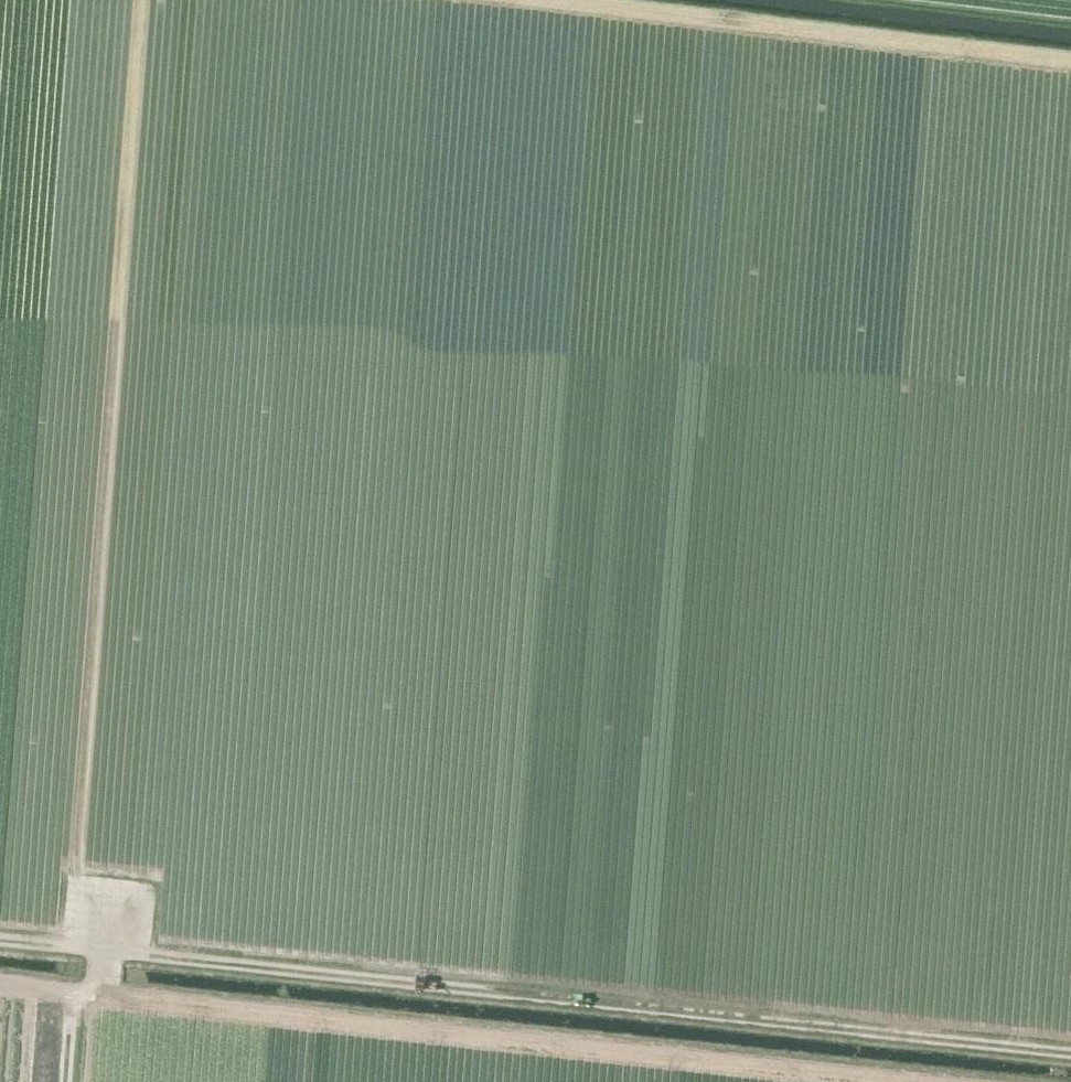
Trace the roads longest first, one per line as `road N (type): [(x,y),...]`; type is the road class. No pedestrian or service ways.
road 1 (track): [(1070,1054),(0,942)]

